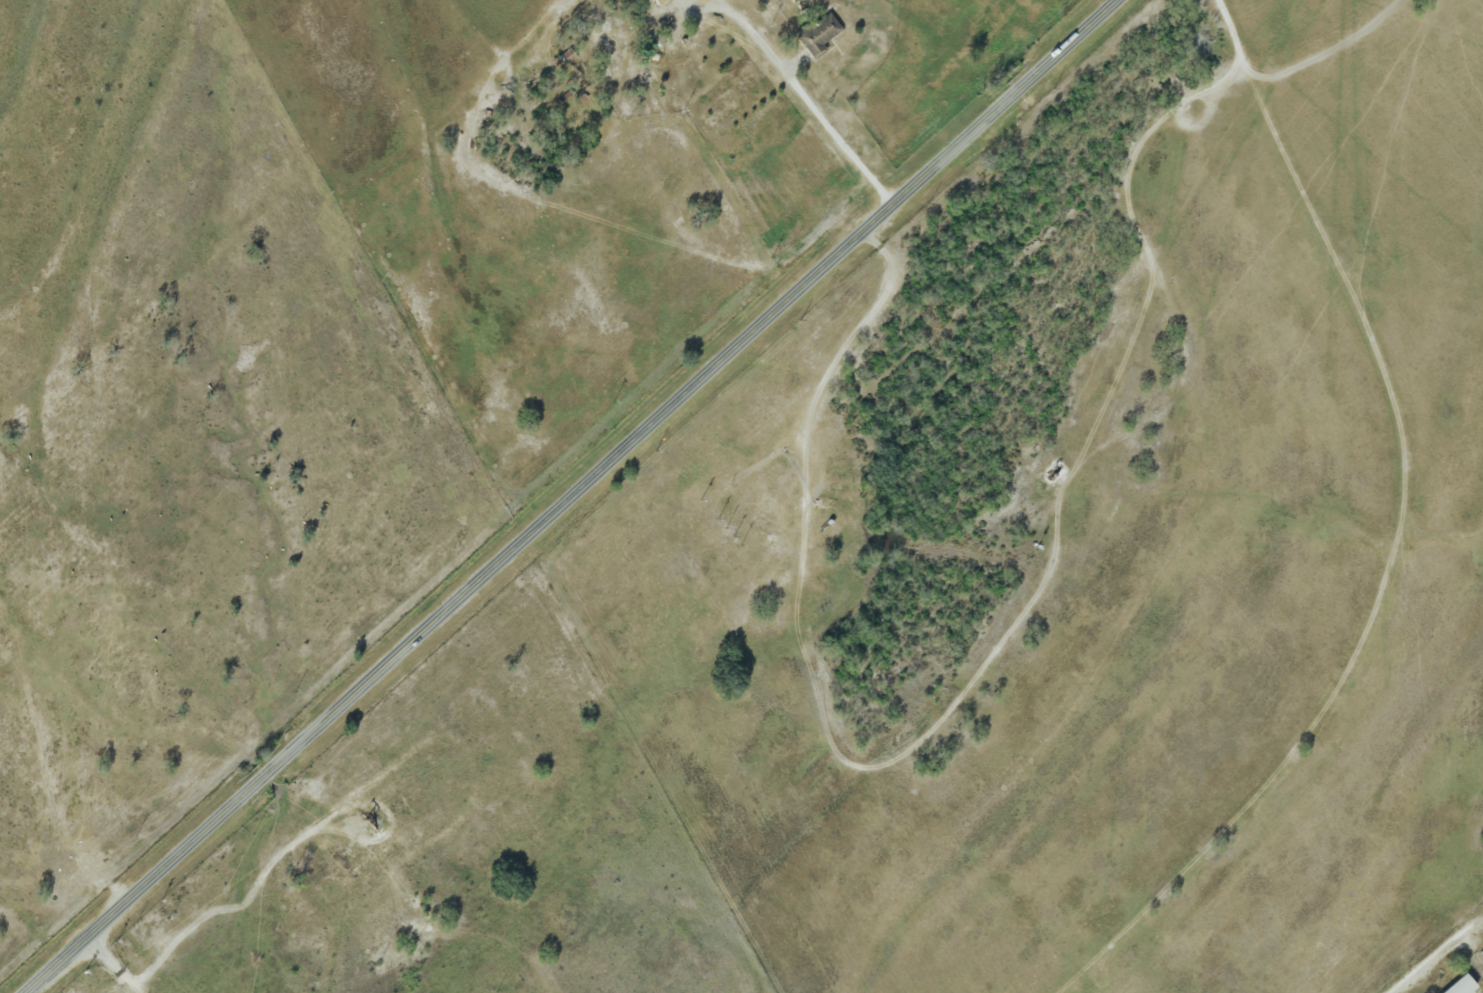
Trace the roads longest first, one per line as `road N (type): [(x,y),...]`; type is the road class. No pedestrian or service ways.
road 1 (secondary): [(29,992),(1120,0)]

